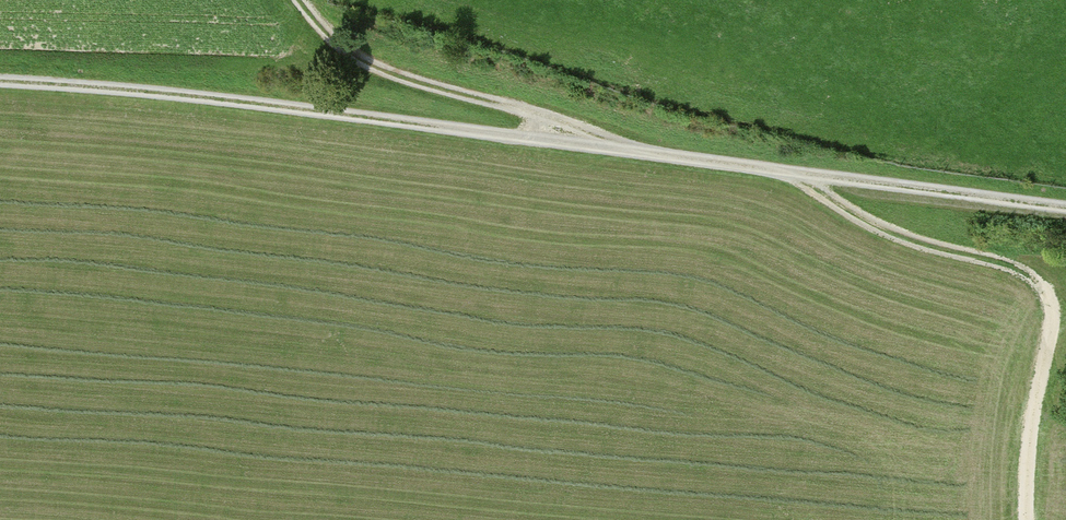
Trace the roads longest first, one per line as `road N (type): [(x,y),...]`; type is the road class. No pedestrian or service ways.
road 1 (track): [(0,83),(134,92),(1065,206)]
road 2 (track): [(1023,519),(1027,433),(1049,336),(1048,303),(1036,277),(909,241),(785,175)]
road 3 (track): [(595,148),(555,123),(368,65),(324,35),(295,0)]

